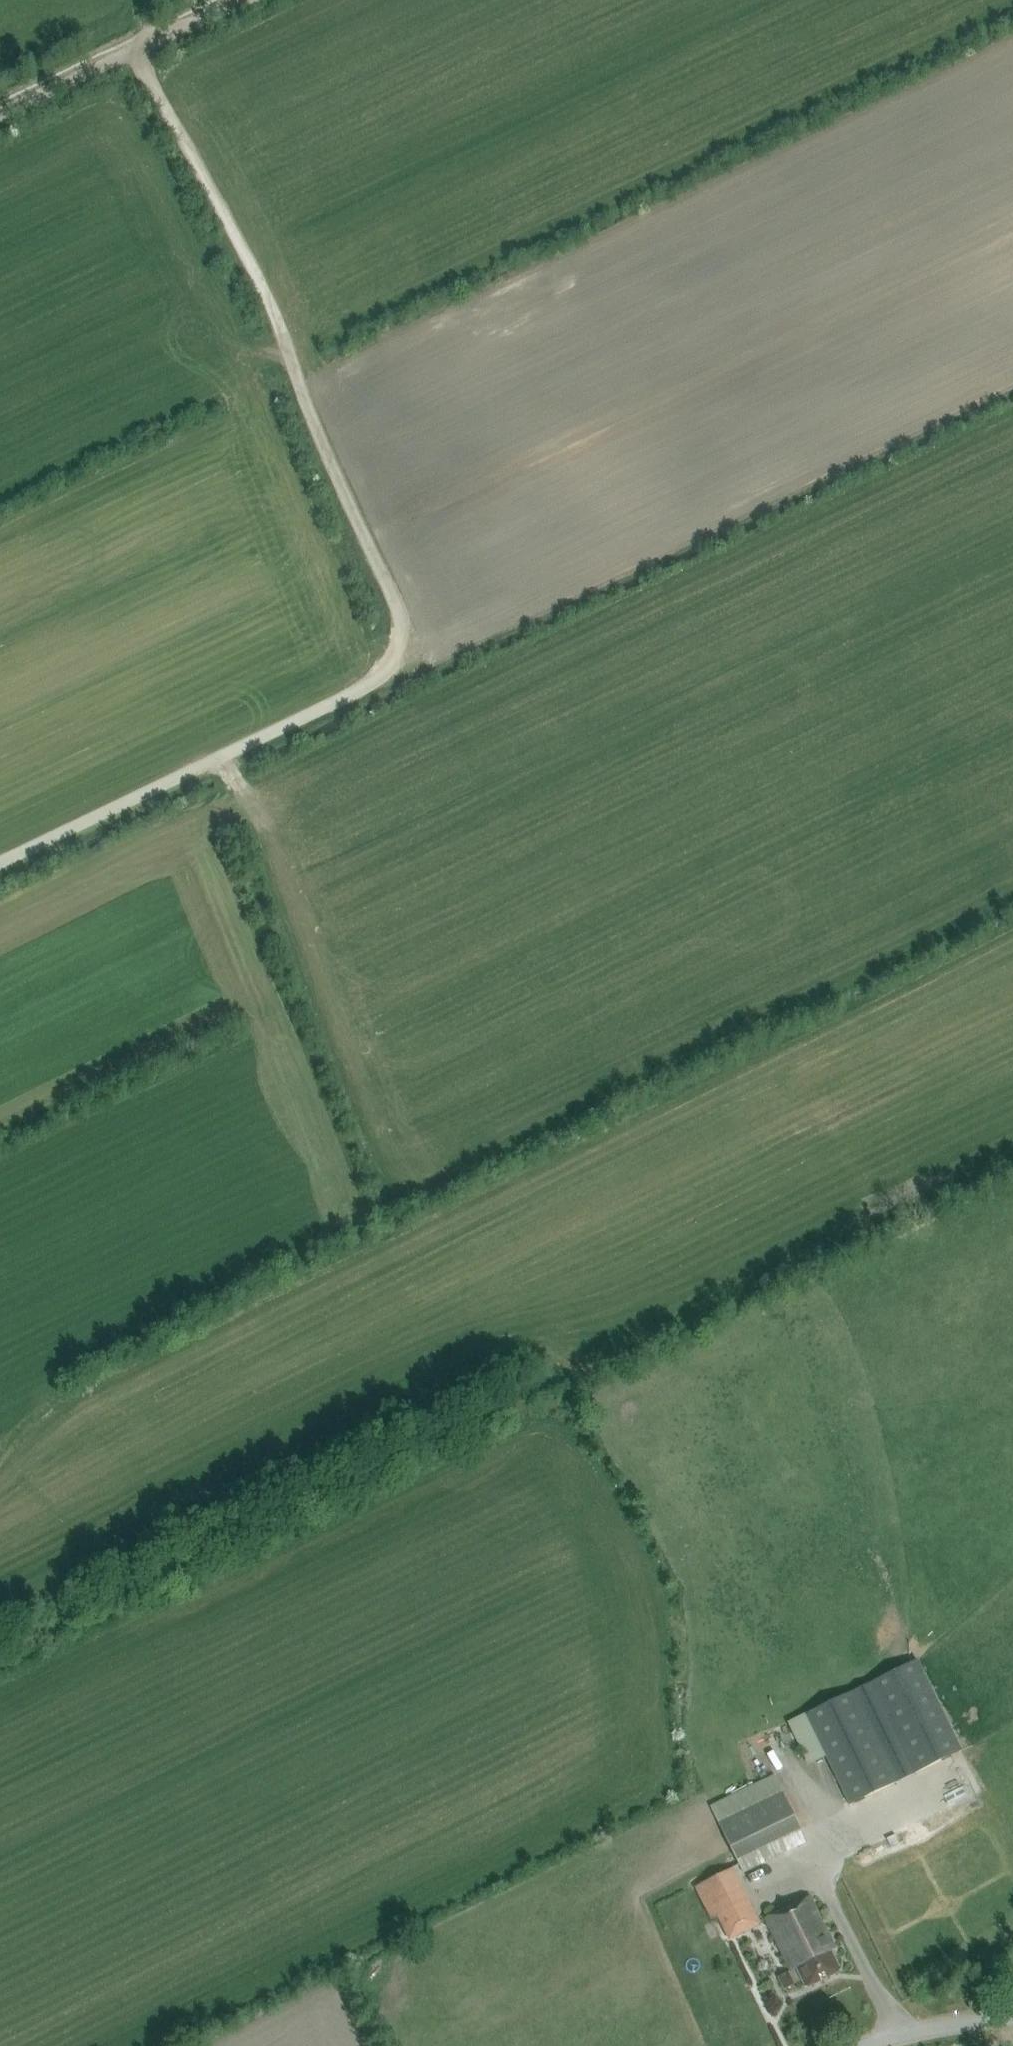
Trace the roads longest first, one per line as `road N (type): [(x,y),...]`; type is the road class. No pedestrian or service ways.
road 1 (track): [(0,115),(241,0)]
road 2 (unclassified): [(1012,2014),(867,2045)]

